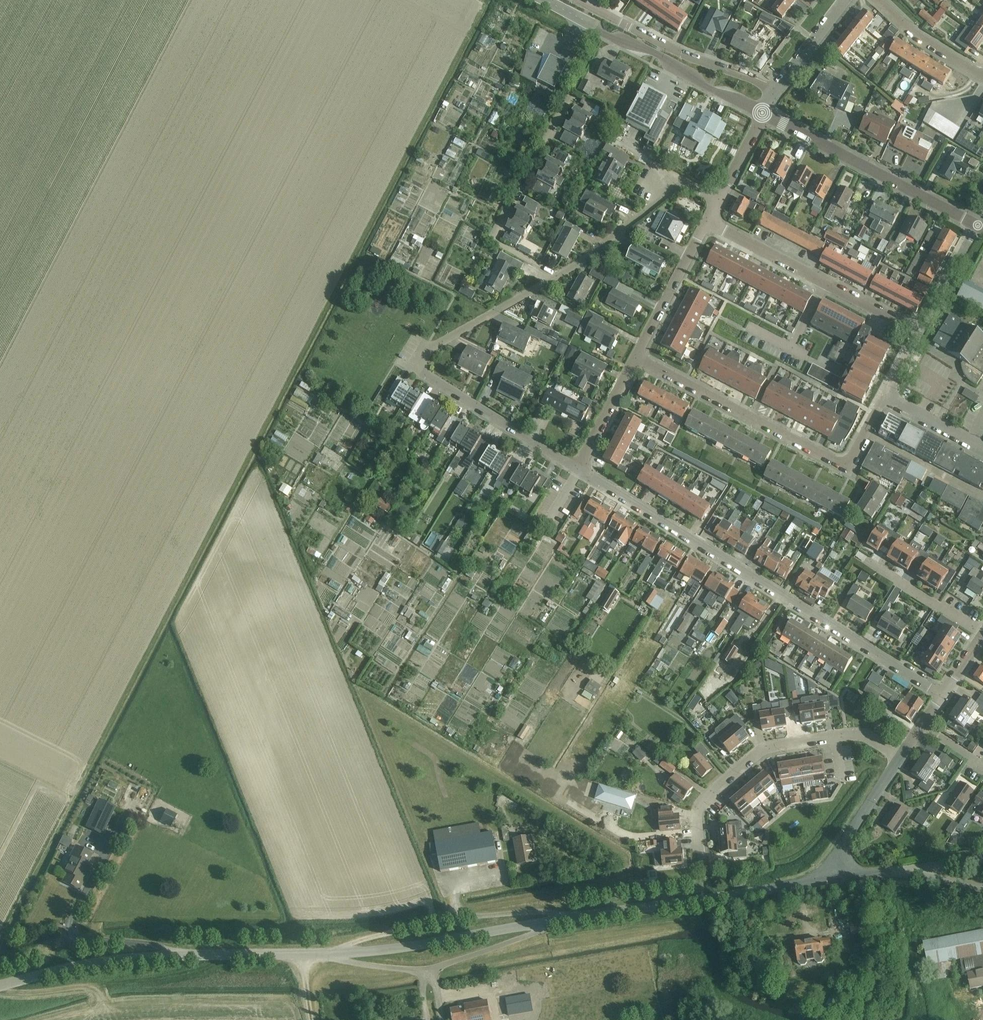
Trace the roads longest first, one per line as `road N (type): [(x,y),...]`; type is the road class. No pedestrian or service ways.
road 1 (tertiary): [(0,986),(134,958),(403,947),(838,876)]
road 2 (residential): [(943,694),(579,469)]
road 3 (residential): [(579,469),(419,364),(425,352),(555,275)]
road 4 (residential): [(901,756),(856,734),(765,748),(699,807),(700,864)]
road 5 (tertiary): [(764,114),(543,0)]
road 6 (tertiary): [(978,226),(764,114)]
road 7 (residential): [(847,467),(637,357)]
road 8 (residential): [(555,275),(492,240),(570,96)]
road 9 (residential): [(776,91),(577,0)]
road 10 (residential): [(555,275),(683,184),(718,202)]
road 11 (residential): [(637,357),(707,222)]
road 12 (residential): [(861,557),(982,633)]
road 13 (tertiary): [(838,876),(847,842),(901,756)]
road 14 (track): [(96,989),(228,955)]
road 15 (residential): [(825,283),(707,222)]
road 16 (residential): [(982,76),(877,0)]
road 17 (residential): [(579,469),(637,357)]
road 18 (track): [(639,692),(684,720),(731,775)]
road 19 (residential): [(920,333),(978,226)]

